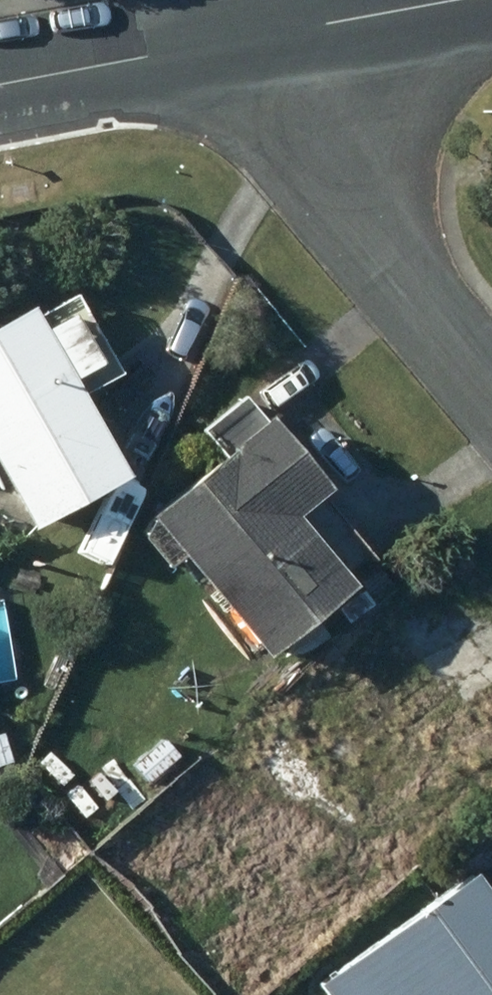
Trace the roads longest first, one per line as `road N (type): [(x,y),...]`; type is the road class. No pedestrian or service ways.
road 1 (residential): [(491,354),(314,141),(286,34)]
road 2 (residential): [(0,86),(286,34)]
road 3 (residential): [(286,34),(467,0)]

